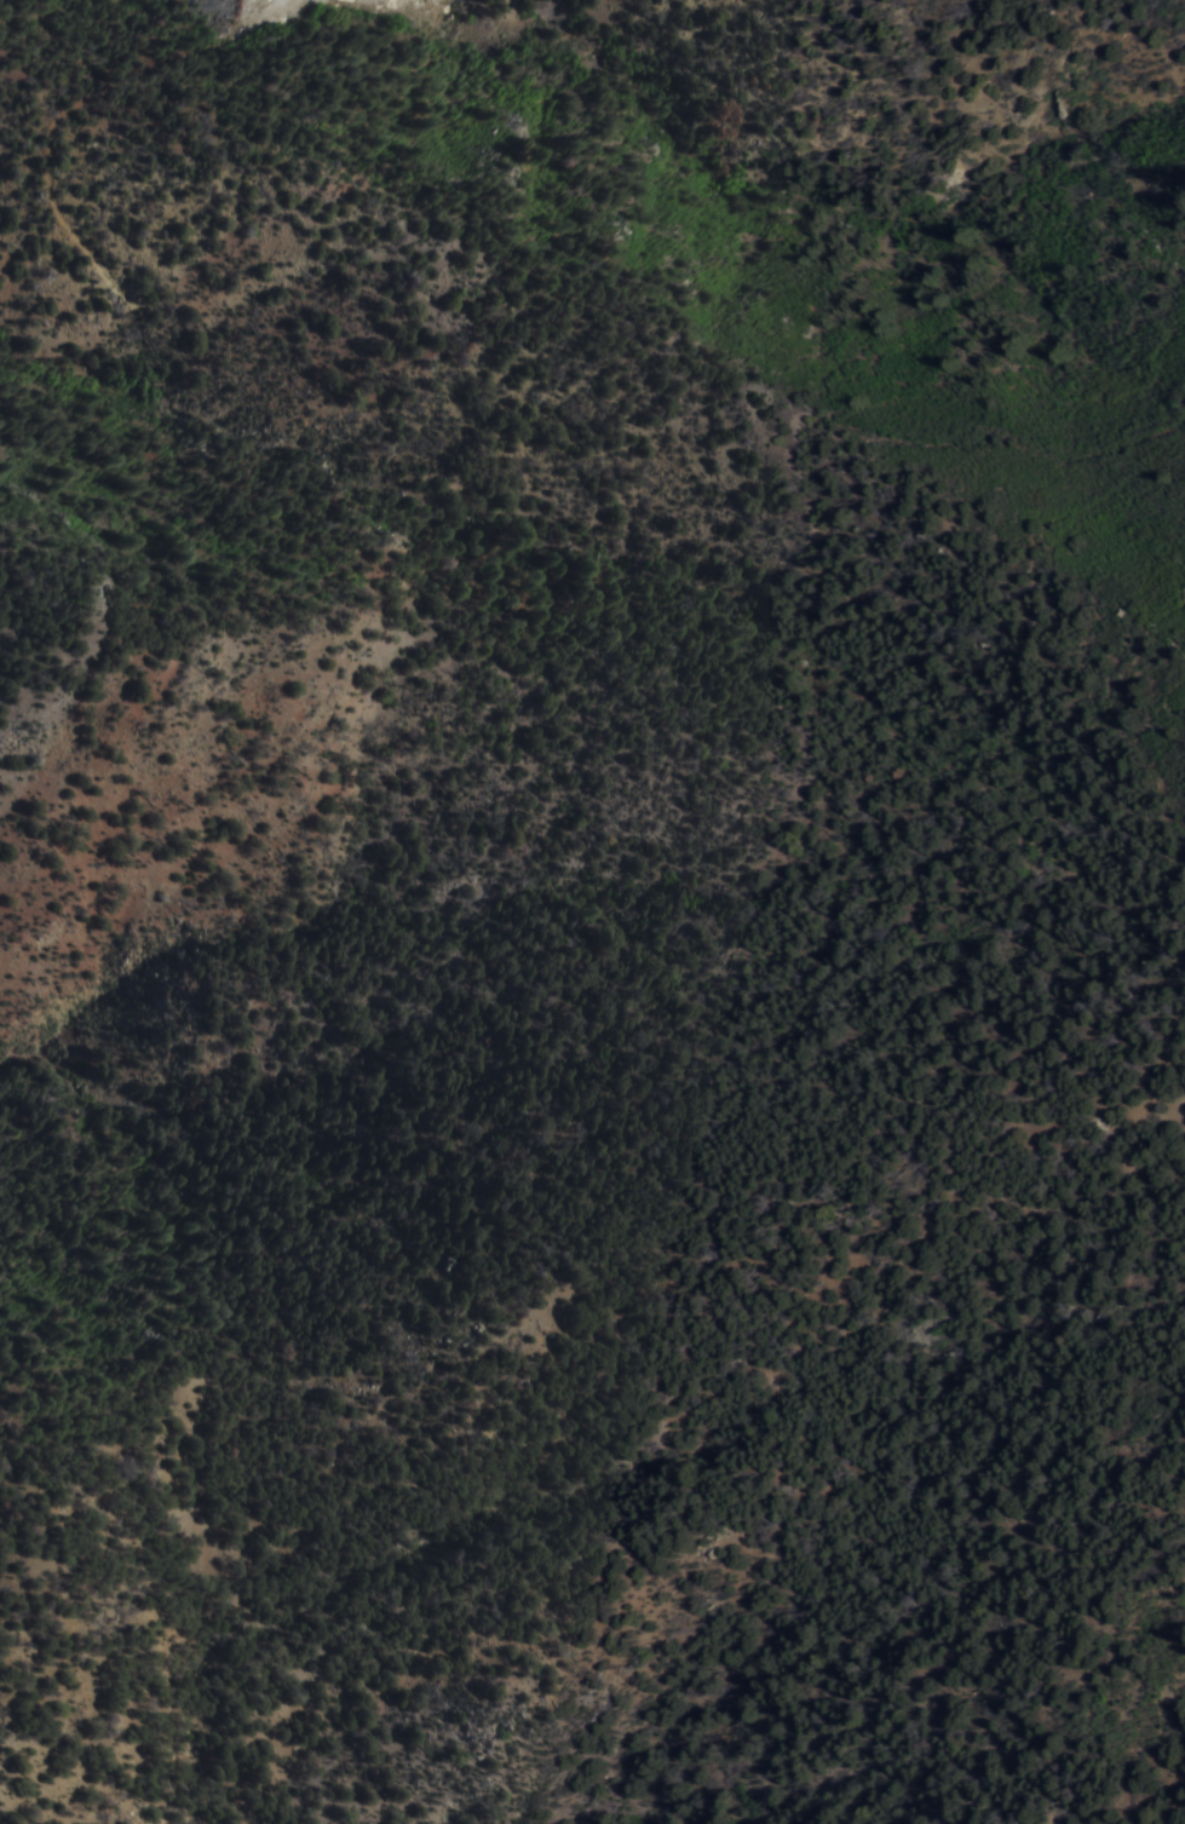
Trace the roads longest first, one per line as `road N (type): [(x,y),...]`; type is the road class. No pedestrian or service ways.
road 1 (track): [(1184,113),(1037,44),(1010,0)]

